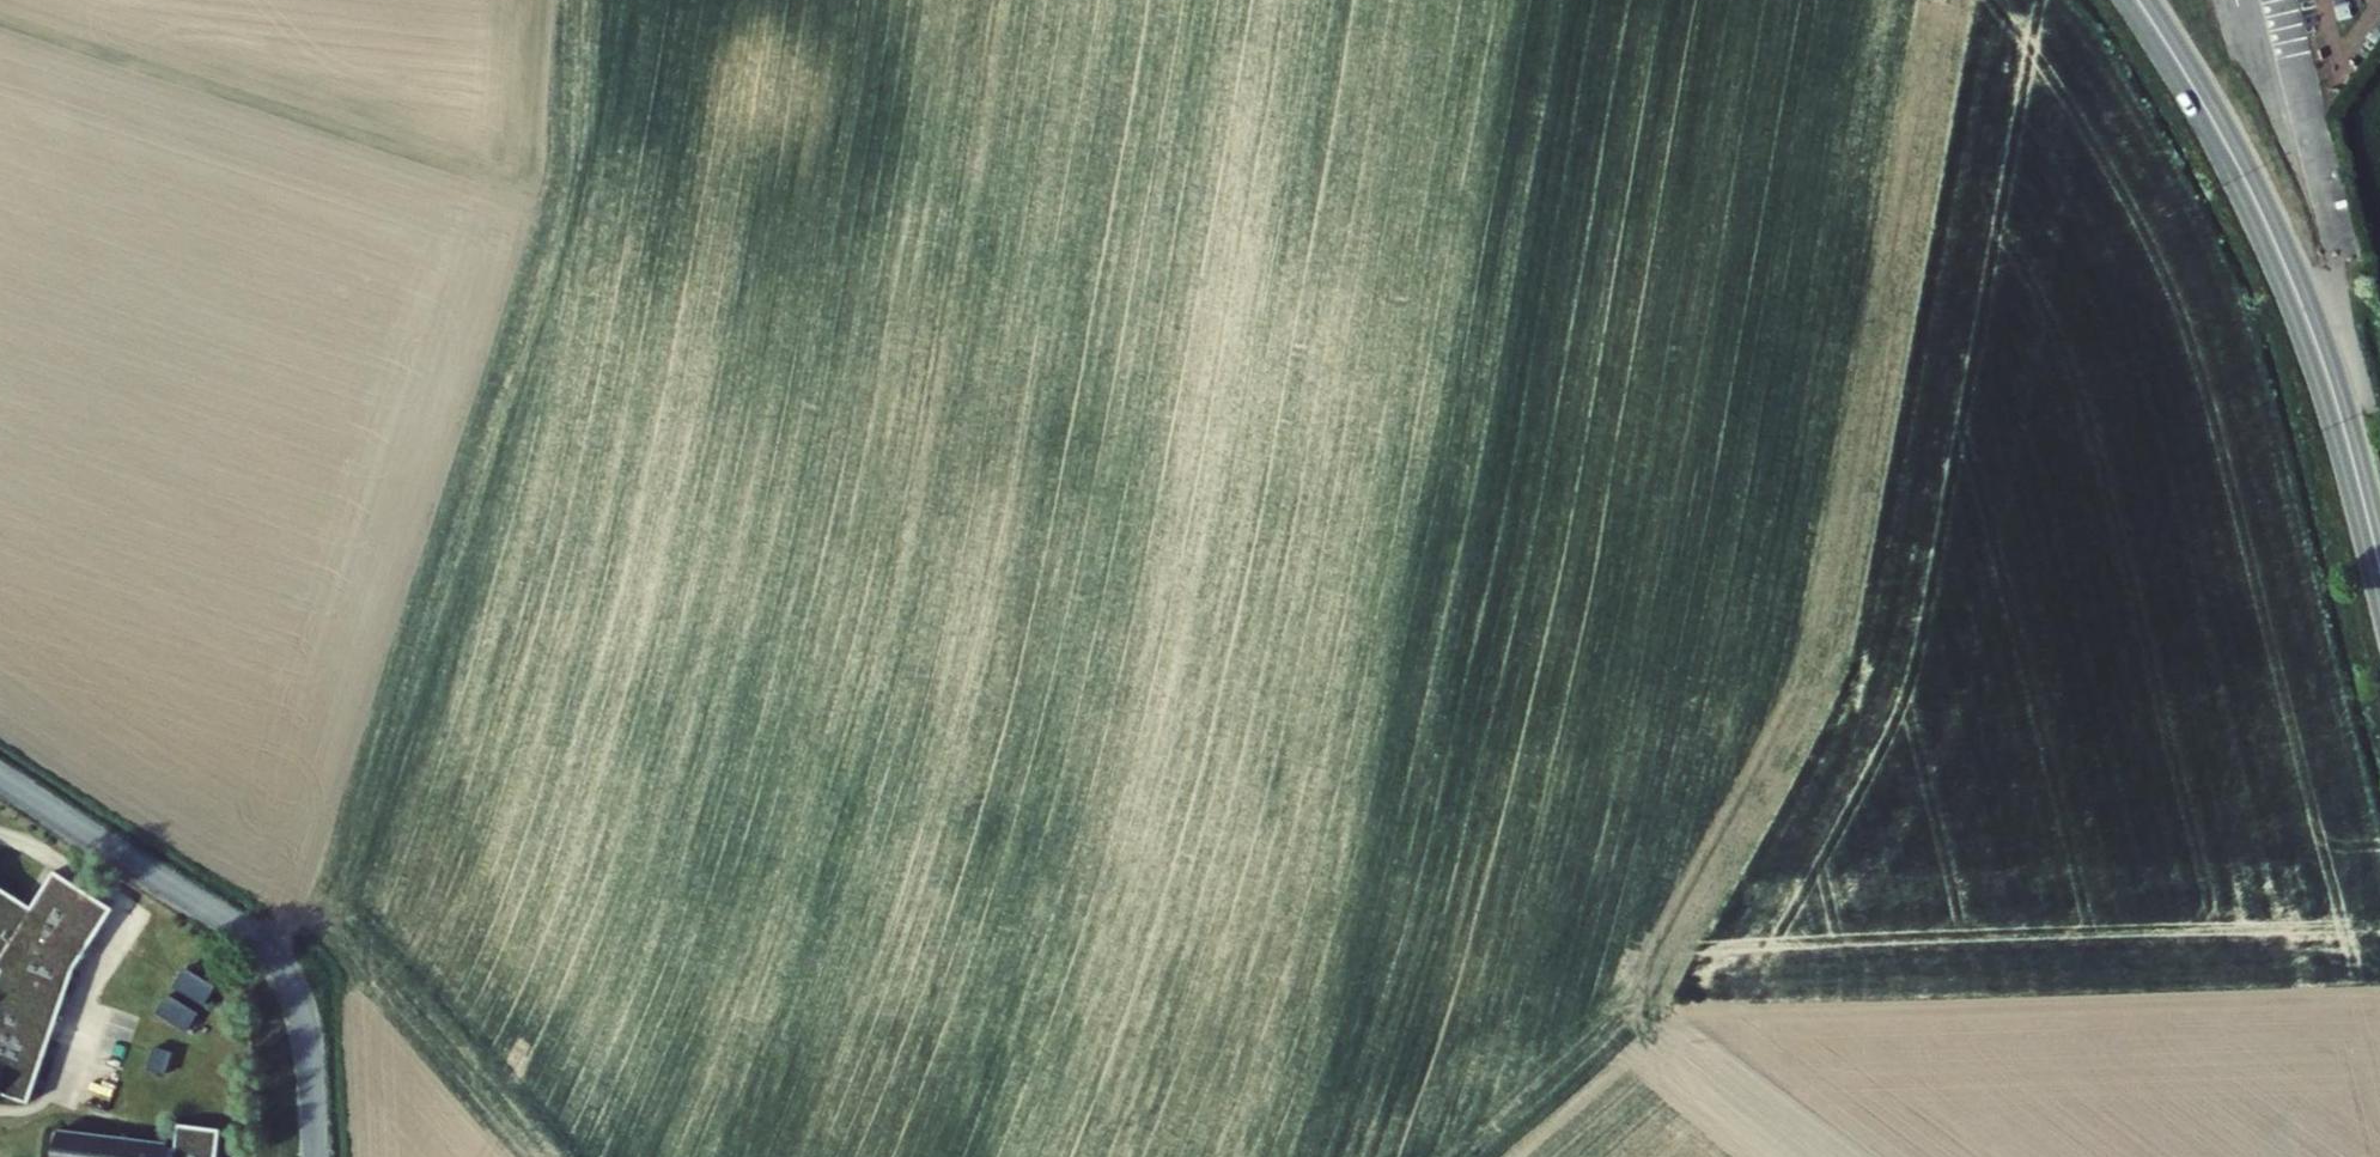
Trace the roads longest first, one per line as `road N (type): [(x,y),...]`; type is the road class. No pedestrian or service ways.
road 1 (tertiary): [(2139,0),(2273,239),(2329,378),(2379,563)]
road 2 (unclassified): [(314,1156),(307,1033),(283,968),(248,934),(0,774)]

